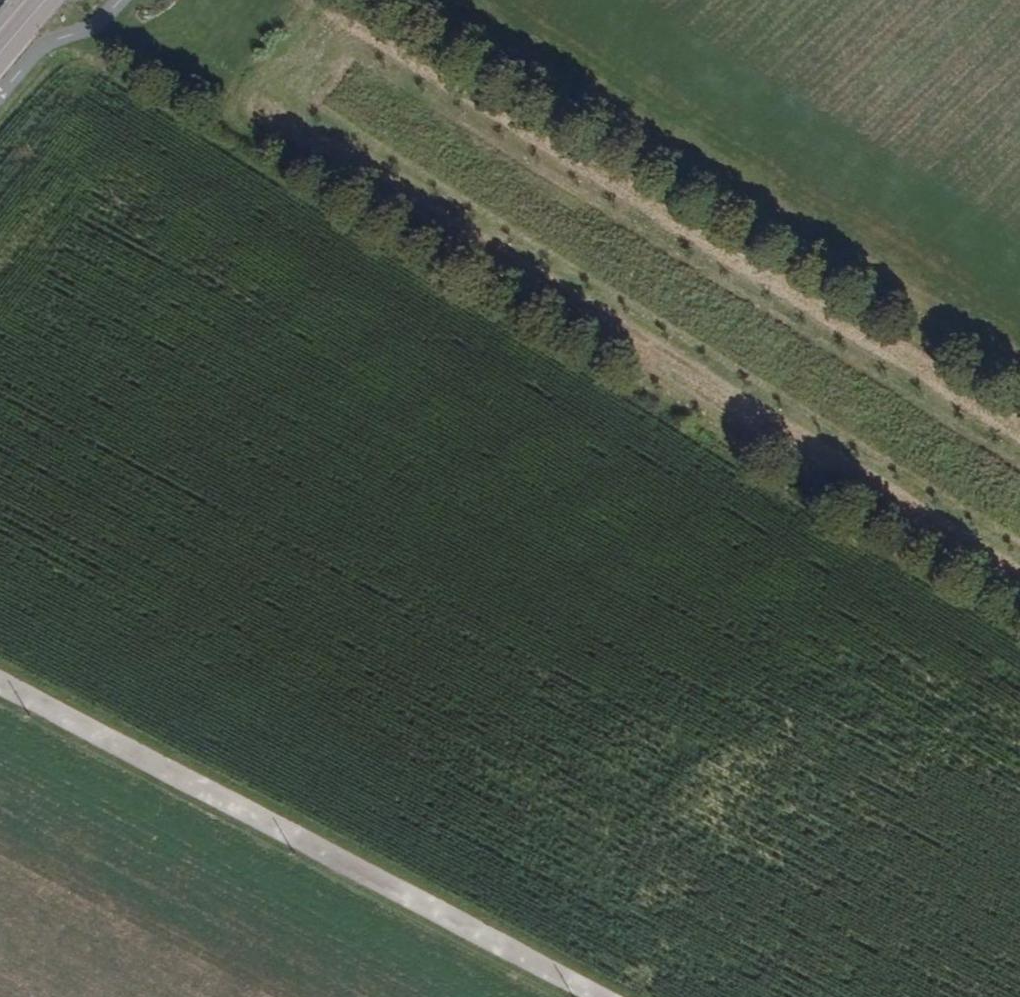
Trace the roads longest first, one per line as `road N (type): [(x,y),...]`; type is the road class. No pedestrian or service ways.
road 1 (track): [(602,996),(0,682)]

